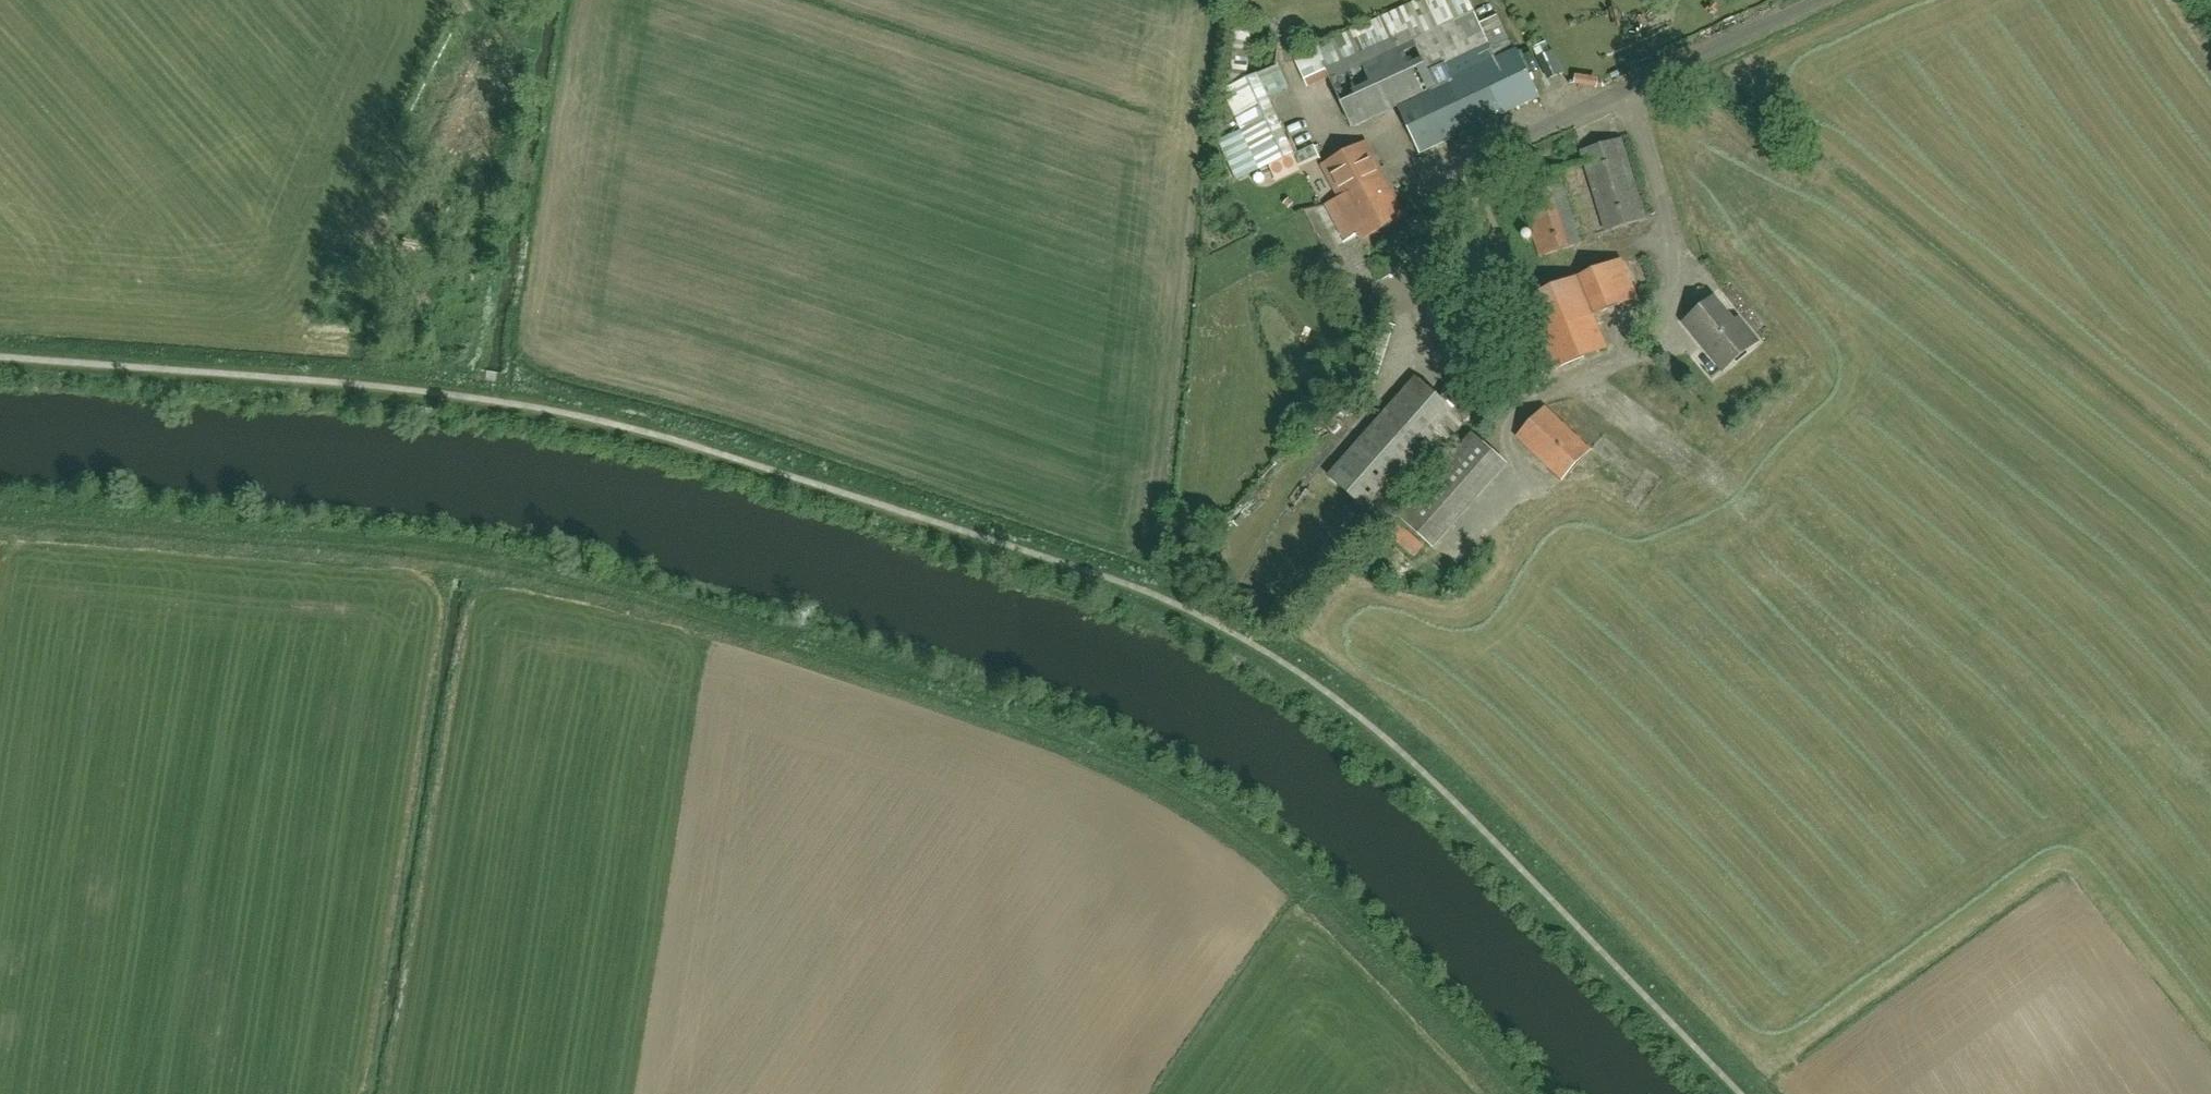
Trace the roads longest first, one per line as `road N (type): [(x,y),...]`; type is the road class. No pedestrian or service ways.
road 1 (track): [(1516,1093),(1259,843),(1146,772),(804,648),(496,568),(0,523)]

